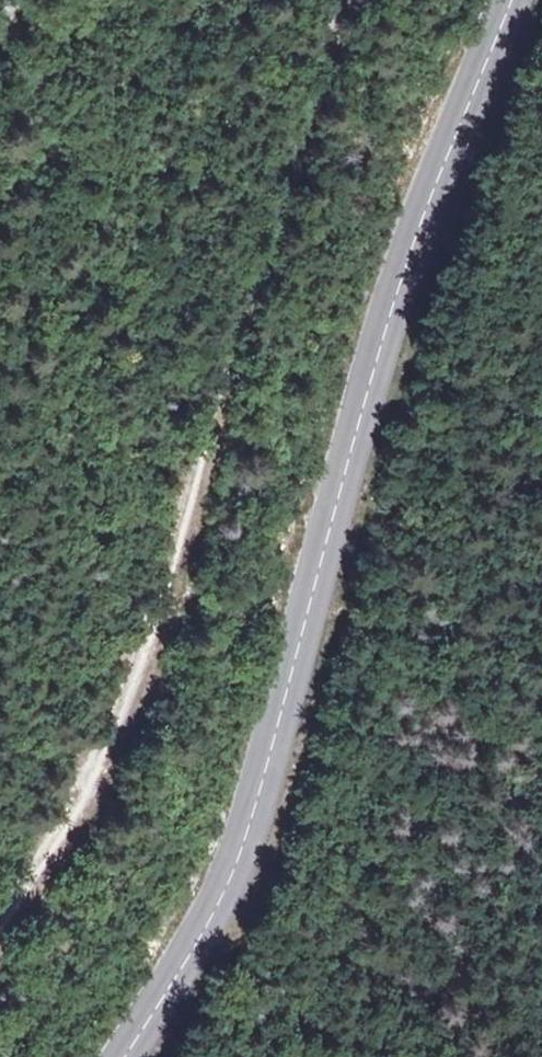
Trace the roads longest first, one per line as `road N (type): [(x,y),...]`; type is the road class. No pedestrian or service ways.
road 1 (tertiary): [(512,0),(387,321),(270,788),(239,881),(129,1056)]
road 2 (track): [(0,924),(137,693),(330,0)]

